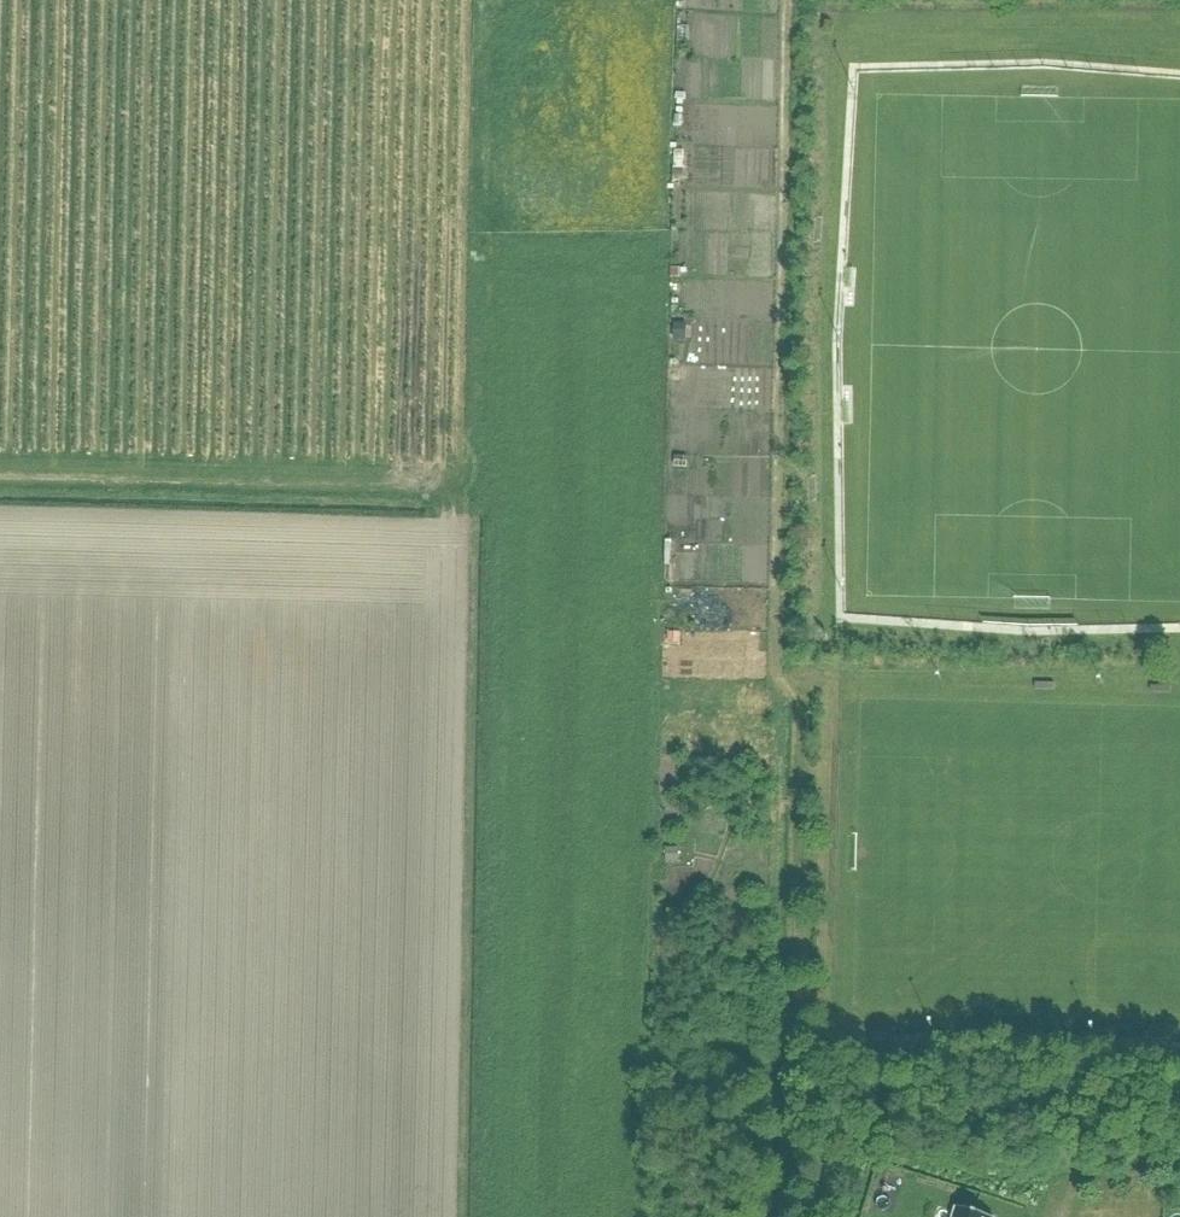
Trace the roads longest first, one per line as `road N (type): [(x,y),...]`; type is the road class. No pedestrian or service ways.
road 1 (track): [(0,487),(417,500)]

